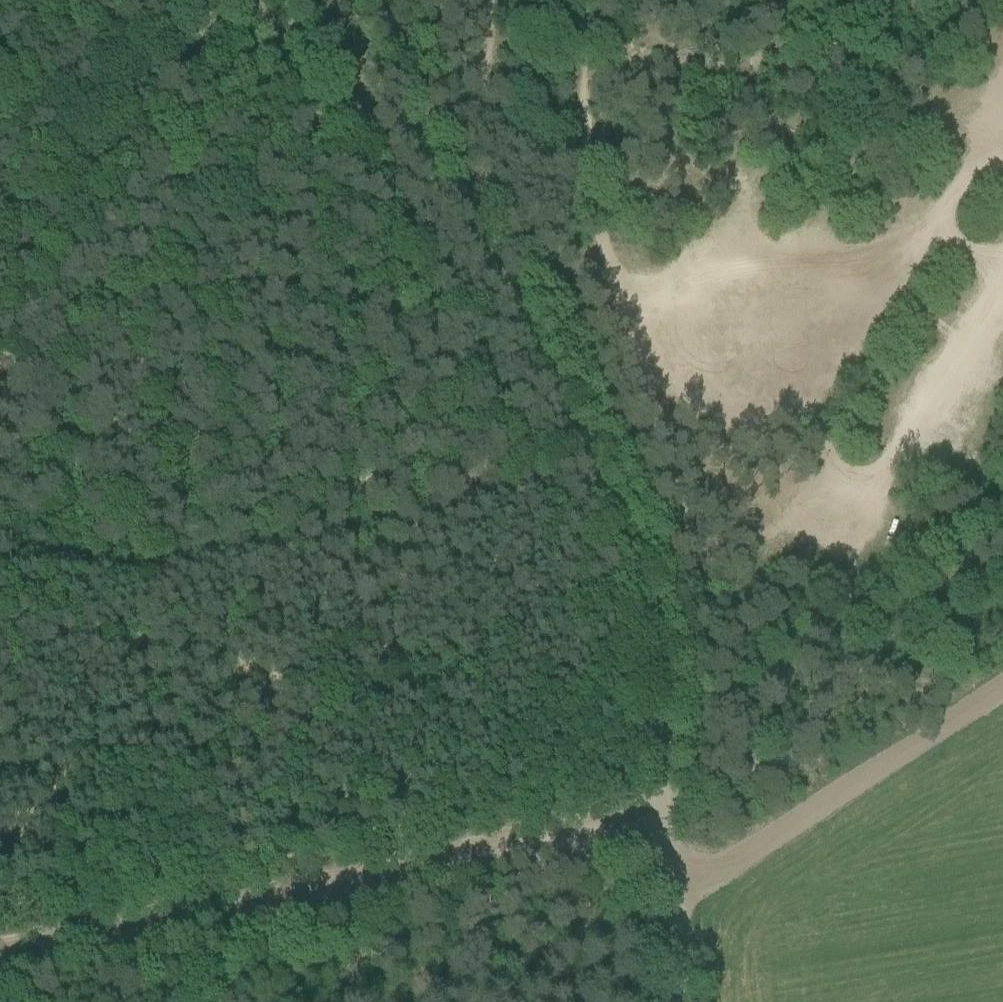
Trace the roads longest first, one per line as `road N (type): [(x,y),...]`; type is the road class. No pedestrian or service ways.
road 1 (unclassified): [(687,1001),(636,566),(381,0)]
road 2 (track): [(346,110),(427,369),(518,815)]
road 3 (track): [(0,932),(666,782)]
road 4 (track): [(670,830),(737,765),(820,651),(1002,319)]
road 5 (track): [(675,886),(1002,676)]
road 6 (track): [(95,0),(346,110)]

